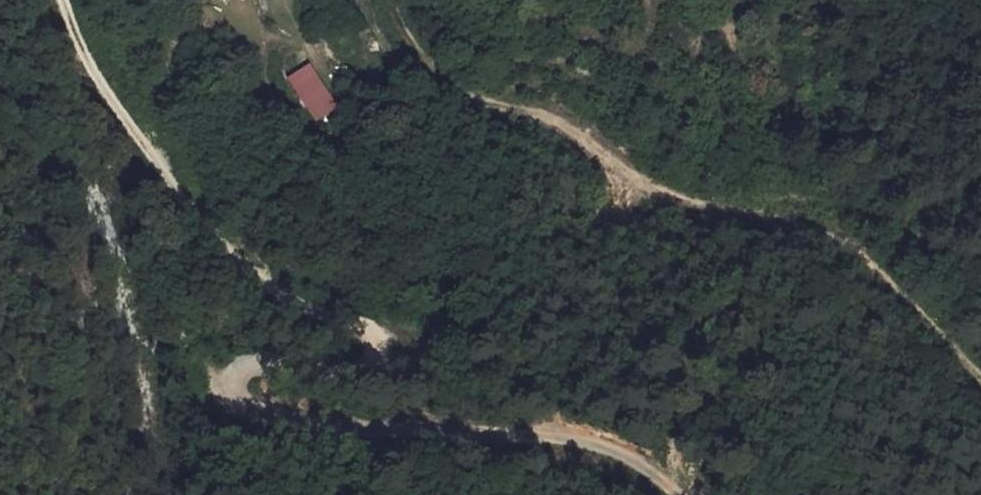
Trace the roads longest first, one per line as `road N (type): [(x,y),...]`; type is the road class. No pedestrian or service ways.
road 1 (track): [(677,494),(637,464),(579,441),(400,415),(241,412),(232,397),(265,361),(369,367),(387,357),(375,332),(278,285),(187,209),(76,35),(63,0)]
road 2 (track): [(385,0),(426,65),(482,101),(553,124),(664,200),(812,229),(980,381)]

